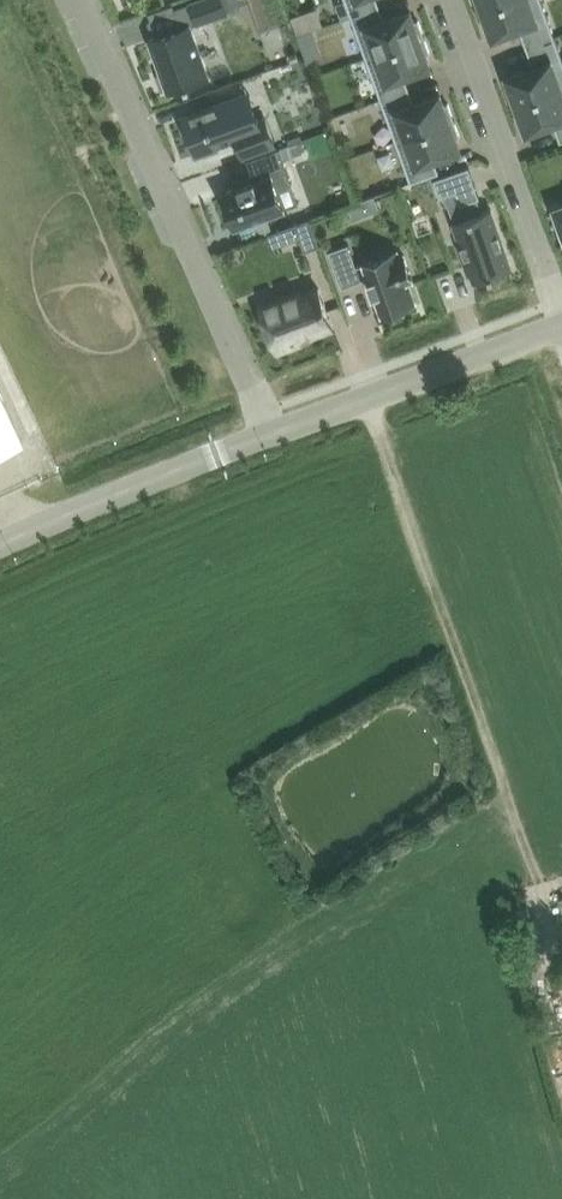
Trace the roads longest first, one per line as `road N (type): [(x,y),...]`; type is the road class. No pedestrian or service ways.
road 1 (residential): [(80,0),(271,430)]
road 2 (residential): [(561,310),(453,0)]
road 3 (tertiary): [(271,430),(561,325)]
road 4 (tertiary): [(0,548),(271,430)]

